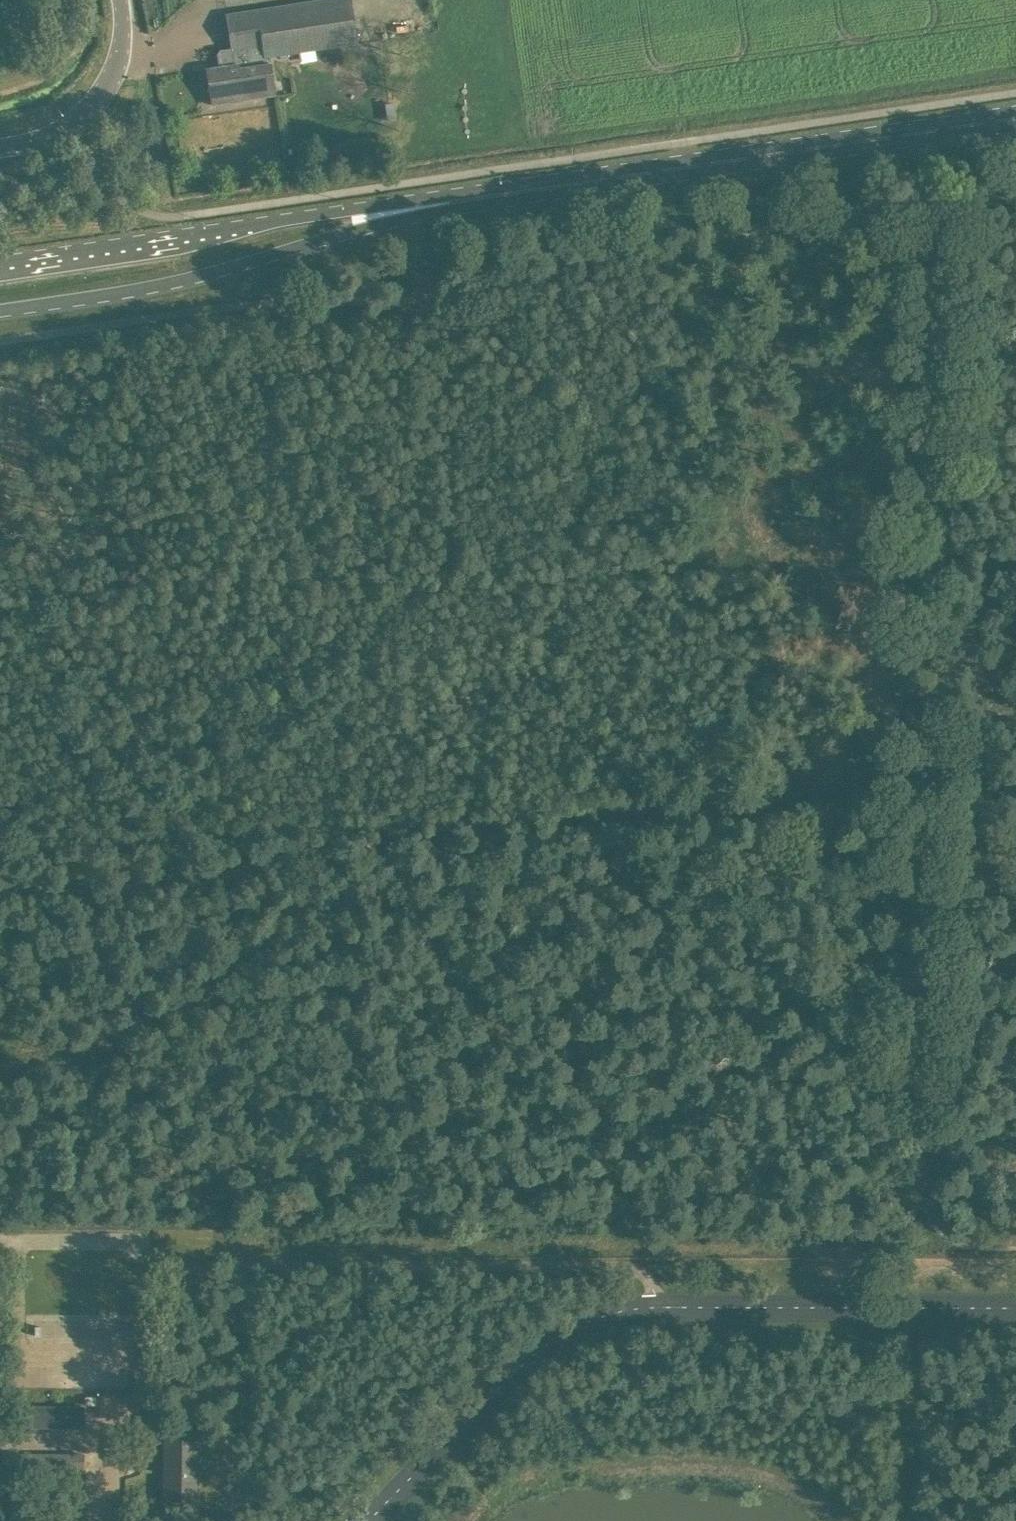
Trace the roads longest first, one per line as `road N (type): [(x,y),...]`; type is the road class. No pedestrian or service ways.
road 1 (track): [(914,1244),(937,205)]
road 2 (unclassified): [(1015,1307),(620,1310),(547,1343),(366,1520)]
road 3 (primary): [(445,200),(1015,116)]
road 4 (primary): [(0,309),(235,265),(445,200)]
road 5 (primary): [(445,200),(0,262)]
road 6 (unclassified): [(70,124),(104,98),(124,34),(121,0)]

